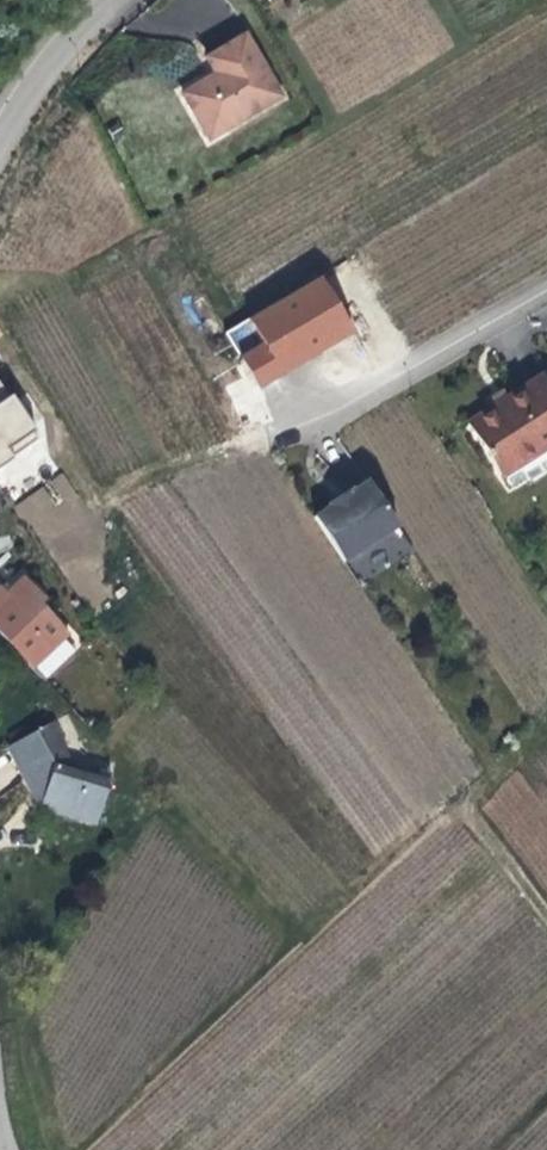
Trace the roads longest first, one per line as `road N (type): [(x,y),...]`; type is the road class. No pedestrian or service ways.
road 1 (residential): [(546,296),(323,430)]
road 2 (residential): [(112,0),(16,127),(0,160)]

